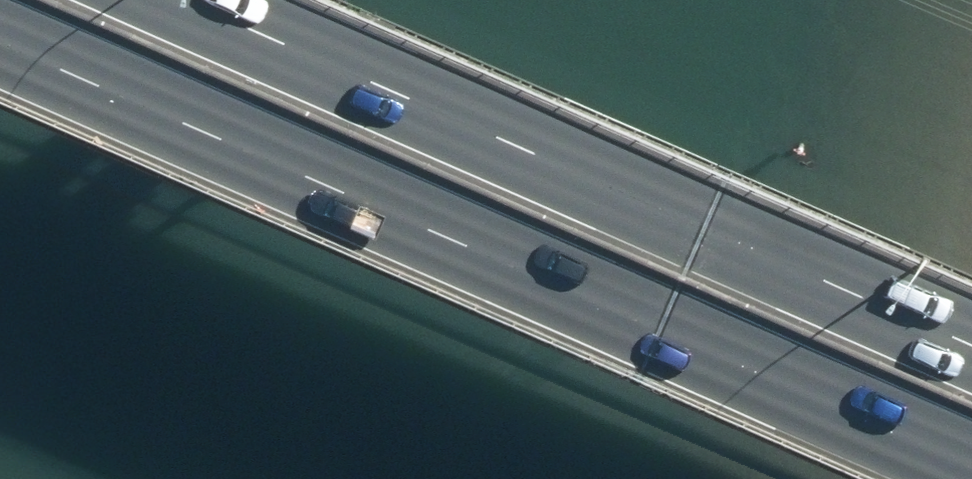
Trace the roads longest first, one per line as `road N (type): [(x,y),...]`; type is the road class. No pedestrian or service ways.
road 1 (primary): [(971,464),(0,39)]
road 2 (primary): [(204,0),(971,336)]

